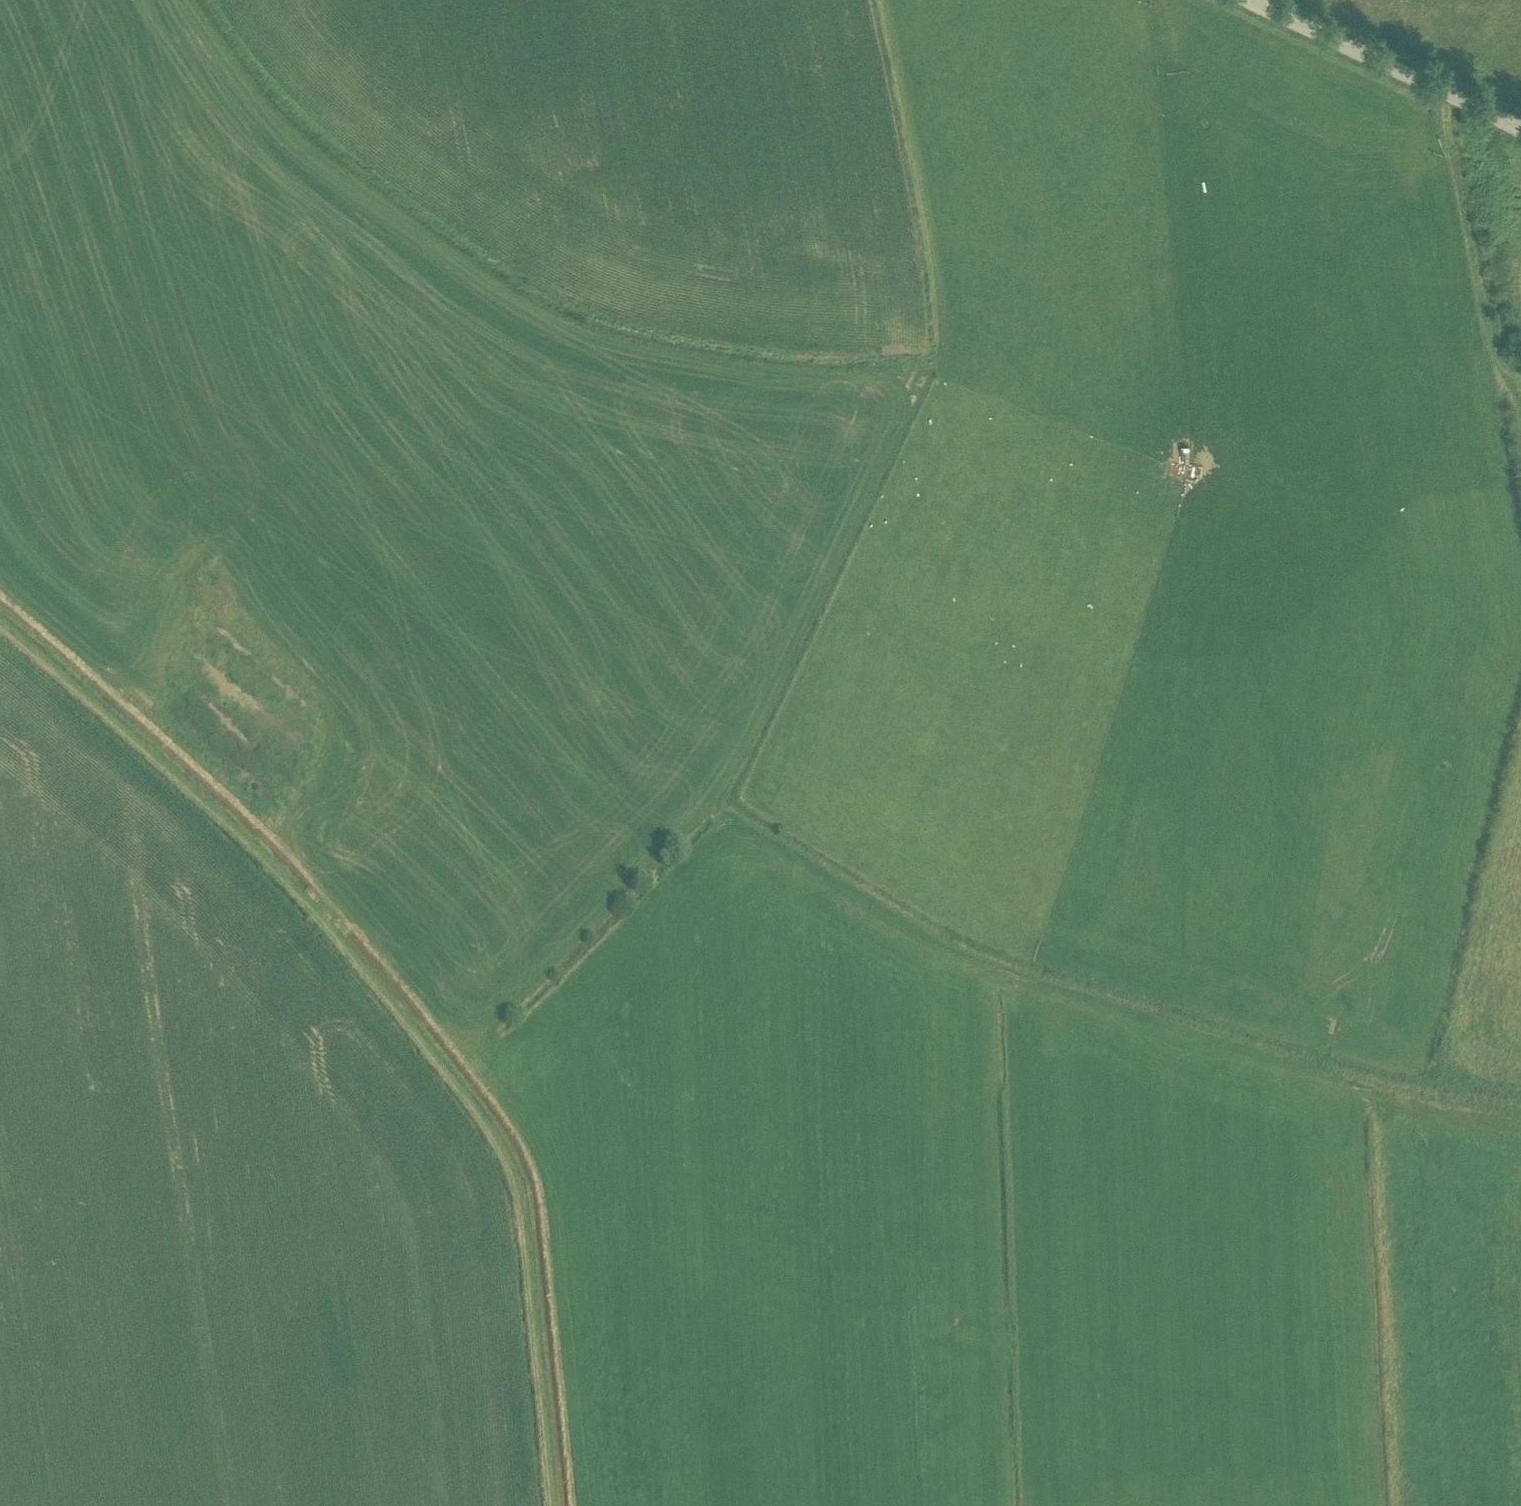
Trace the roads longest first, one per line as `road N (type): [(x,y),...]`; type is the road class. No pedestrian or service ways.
road 1 (track): [(0,643),(269,868),(508,1179),(544,1505)]
road 2 (unclassified): [(1254,0),(1520,128)]

